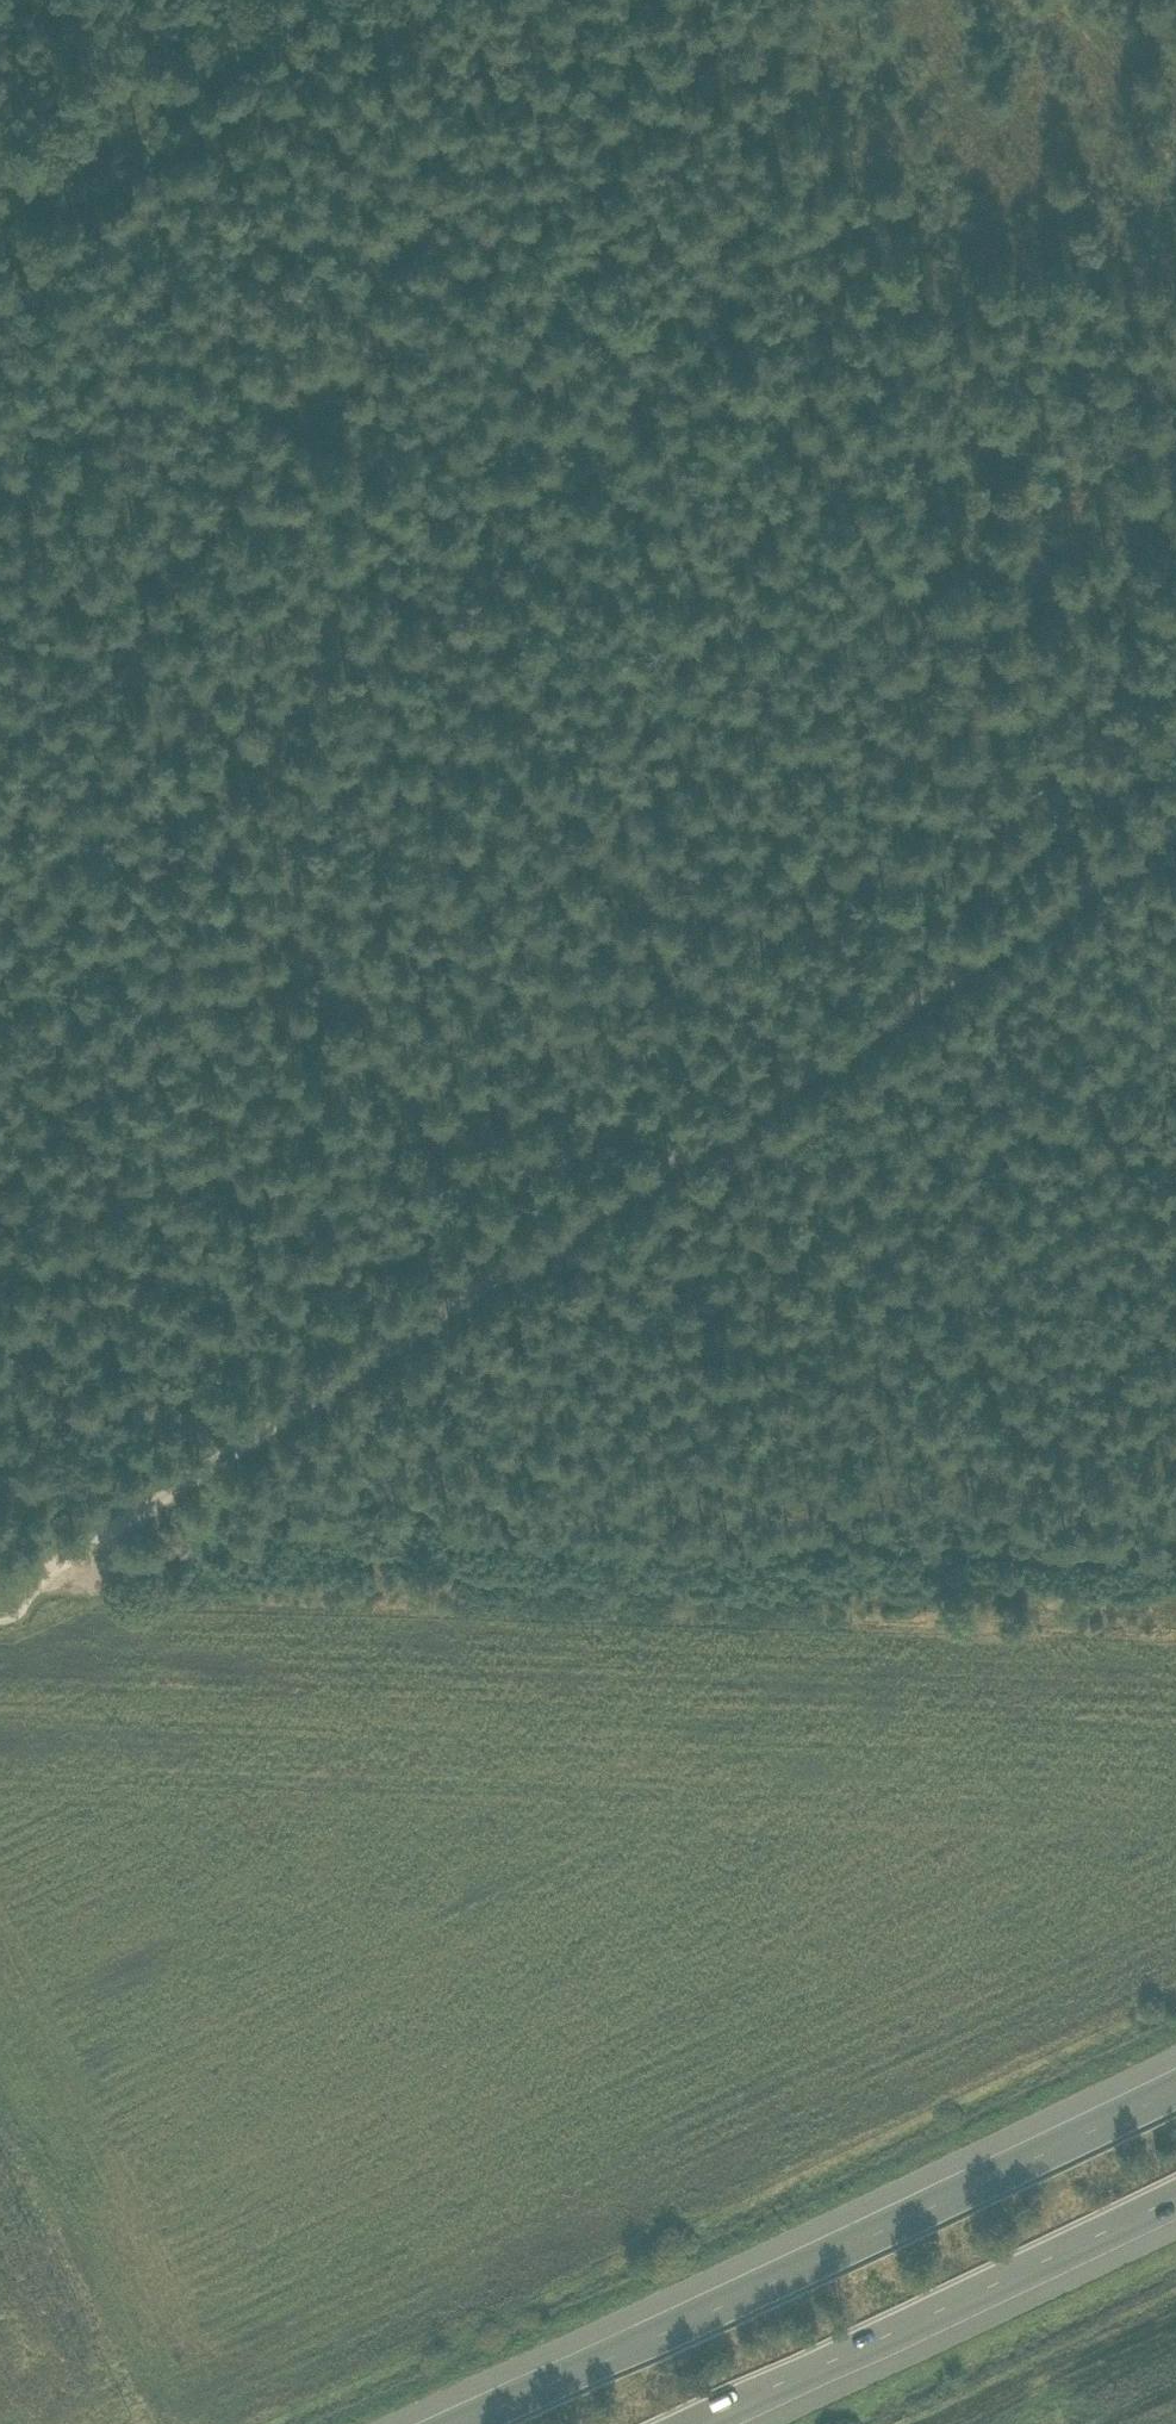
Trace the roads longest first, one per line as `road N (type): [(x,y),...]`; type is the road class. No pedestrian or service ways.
road 1 (unclassified): [(30,1579),(1175,823)]
road 2 (motorway): [(1175,2082),(450,2423)]
road 3 (motorway): [(695,2423),(1175,2193)]

